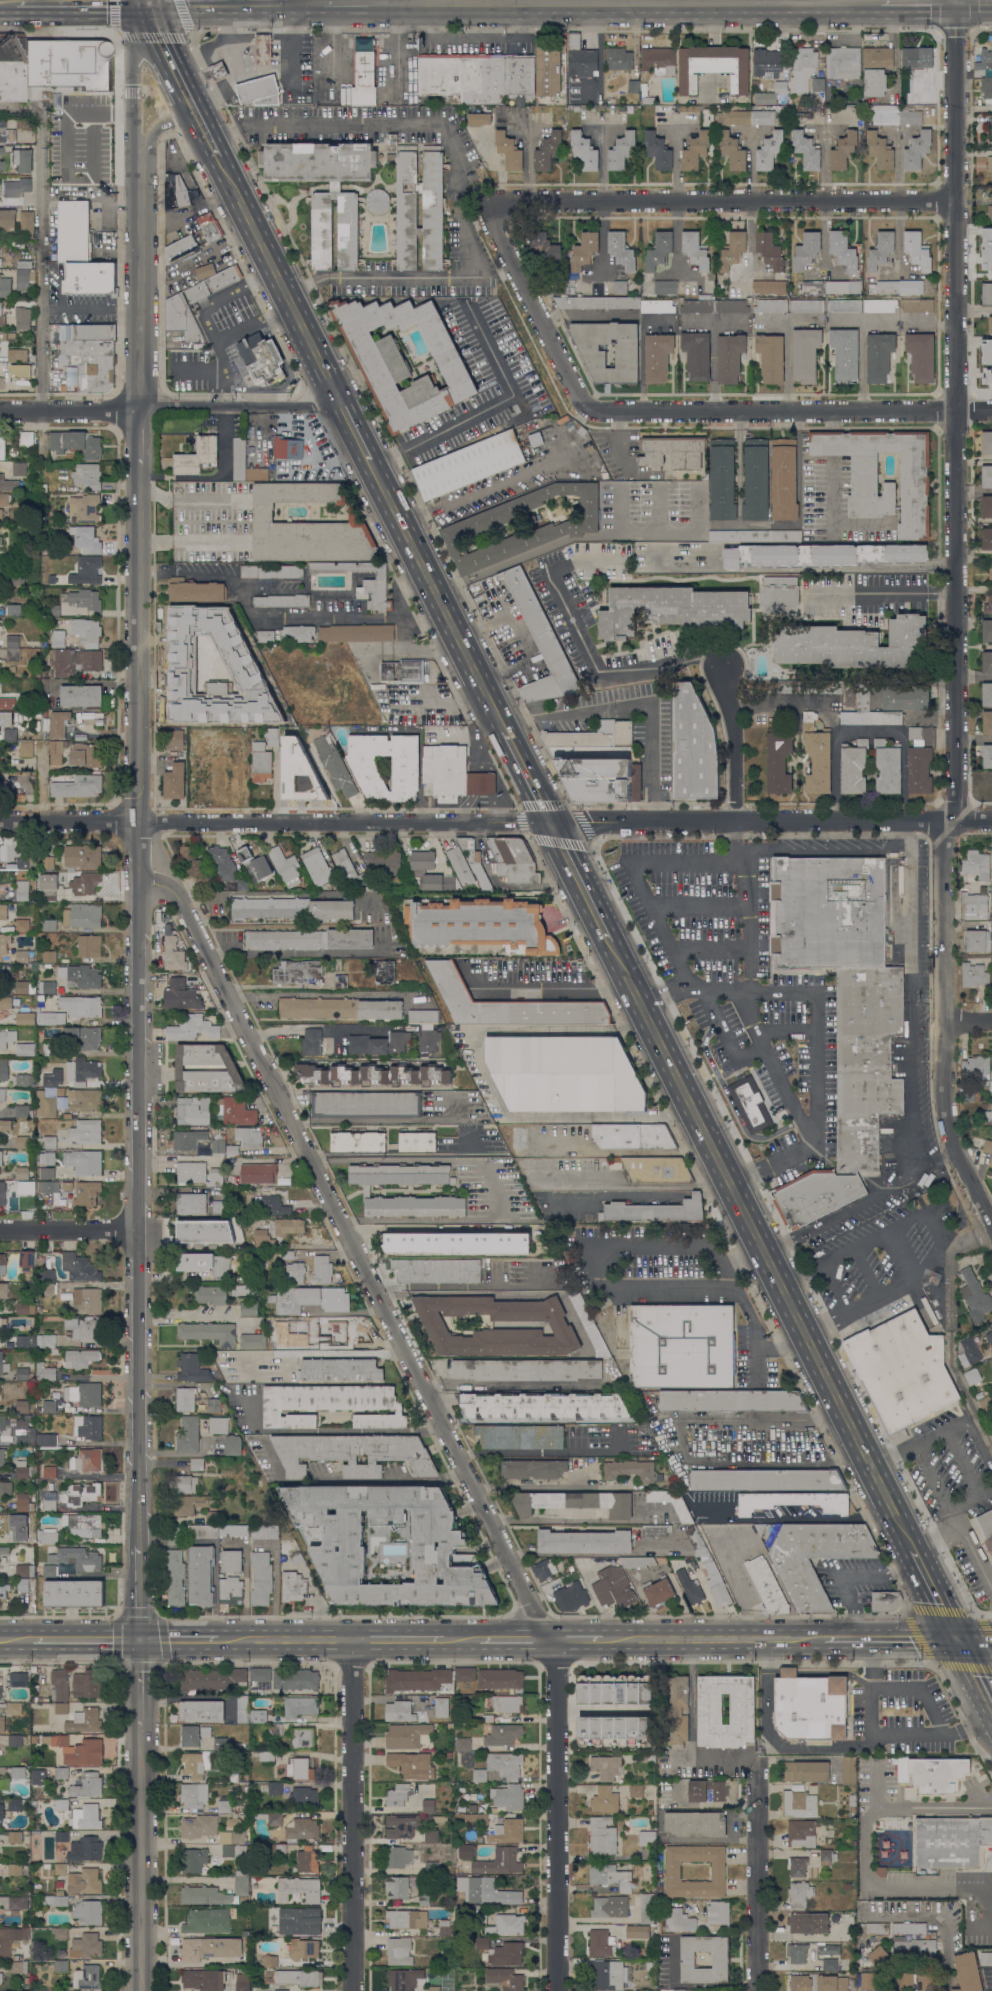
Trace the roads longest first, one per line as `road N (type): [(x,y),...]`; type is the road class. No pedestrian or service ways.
road 1 (residential): [(991,1223),(943,1114),(940,847),(955,799),(951,0)]
road 2 (secondary): [(143,1641),(140,466)]
road 3 (residential): [(991,822),(0,826)]
road 4 (residential): [(551,1641),(178,896),(159,877),(140,873)]
road 5 (primary): [(613,944),(913,1546)]
road 6 (primary): [(221,158),(503,726)]
road 7 (secondary): [(880,1),(387,1)]
road 8 (residential): [(953,203),(494,201)]
road 9 (residential): [(991,412),(589,406)]
road 10 (residential): [(353,1990),(356,1641)]
road 11 (residential): [(554,1990),(551,1641)]
road 12 (secondary): [(141,1990),(142,1731)]
road 13 (secondary): [(140,412),(137,186)]
road 14 (residential): [(589,406),(494,201)]
road 15 (secondary): [(603,1641),(823,1638)]
road 16 (residential): [(756,1990),(757,1784)]
road 17 (residential): [(341,405),(140,410)]
road 18 (residential): [(732,822),(722,665)]
road 19 (secondary): [(136,39),(137,186)]
road 20 (residential): [(500,1218),(355,1220)]
road 21 (secondary): [(287,1),(144,1)]
road 22 (residential): [(140,412),(0,412)]
road 23 (residential): [(139,1231),(0,1231)]
road 24 (secondary): [(218,1641),(356,1641)]
road 25 (primary): [(552,823),(613,944)]
road 26 (secondary): [(823,1638),(956,1638)]
road 27 (secondary): [(144,1),(16,1)]
road 28 (primary): [(144,1),(198,112)]

